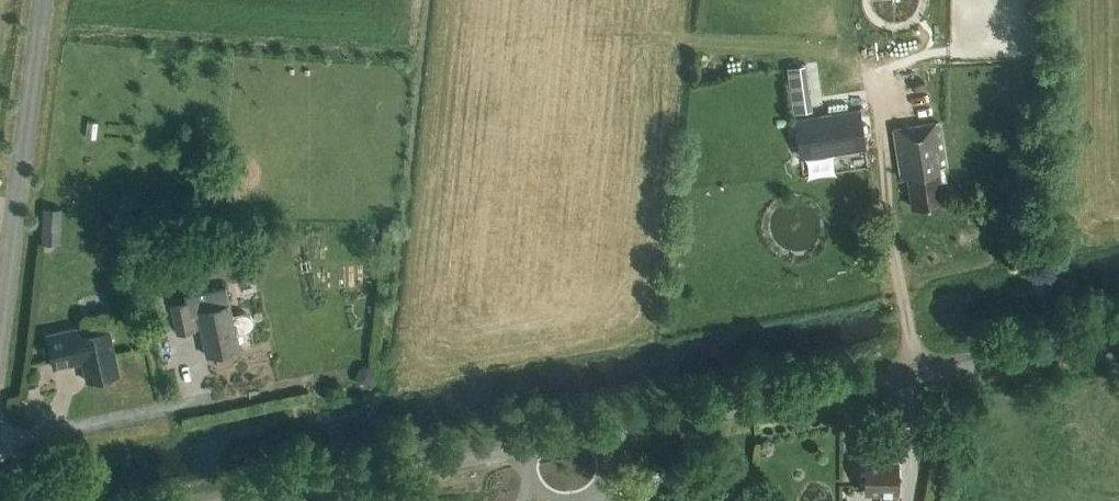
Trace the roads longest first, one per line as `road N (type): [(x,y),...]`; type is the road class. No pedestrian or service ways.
road 1 (unclassified): [(218,500),(1118,331)]
road 2 (unclassified): [(0,440),(346,373)]
road 3 (track): [(917,370),(879,122)]

